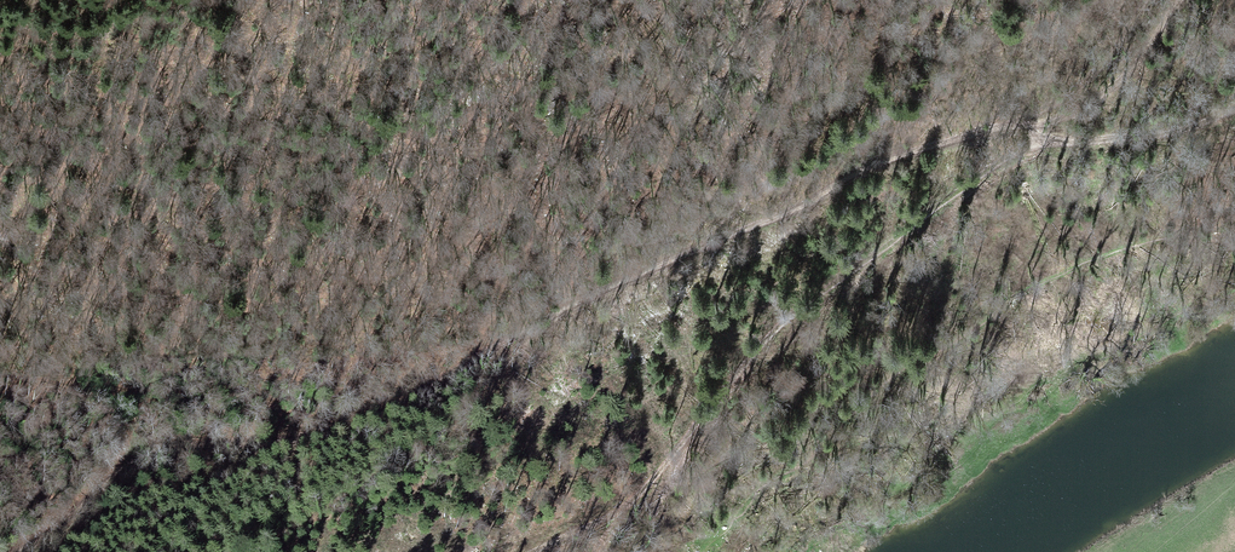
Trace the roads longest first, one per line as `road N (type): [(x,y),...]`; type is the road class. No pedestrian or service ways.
road 1 (track): [(3,551),(121,484),(396,395),(919,147),(1000,127),(1054,128)]
road 2 (track): [(514,551),(628,502),(697,407),(767,333),(851,264),(1025,155),(1054,128)]
road 3 (track): [(1054,128),(1144,136),(1234,111)]

